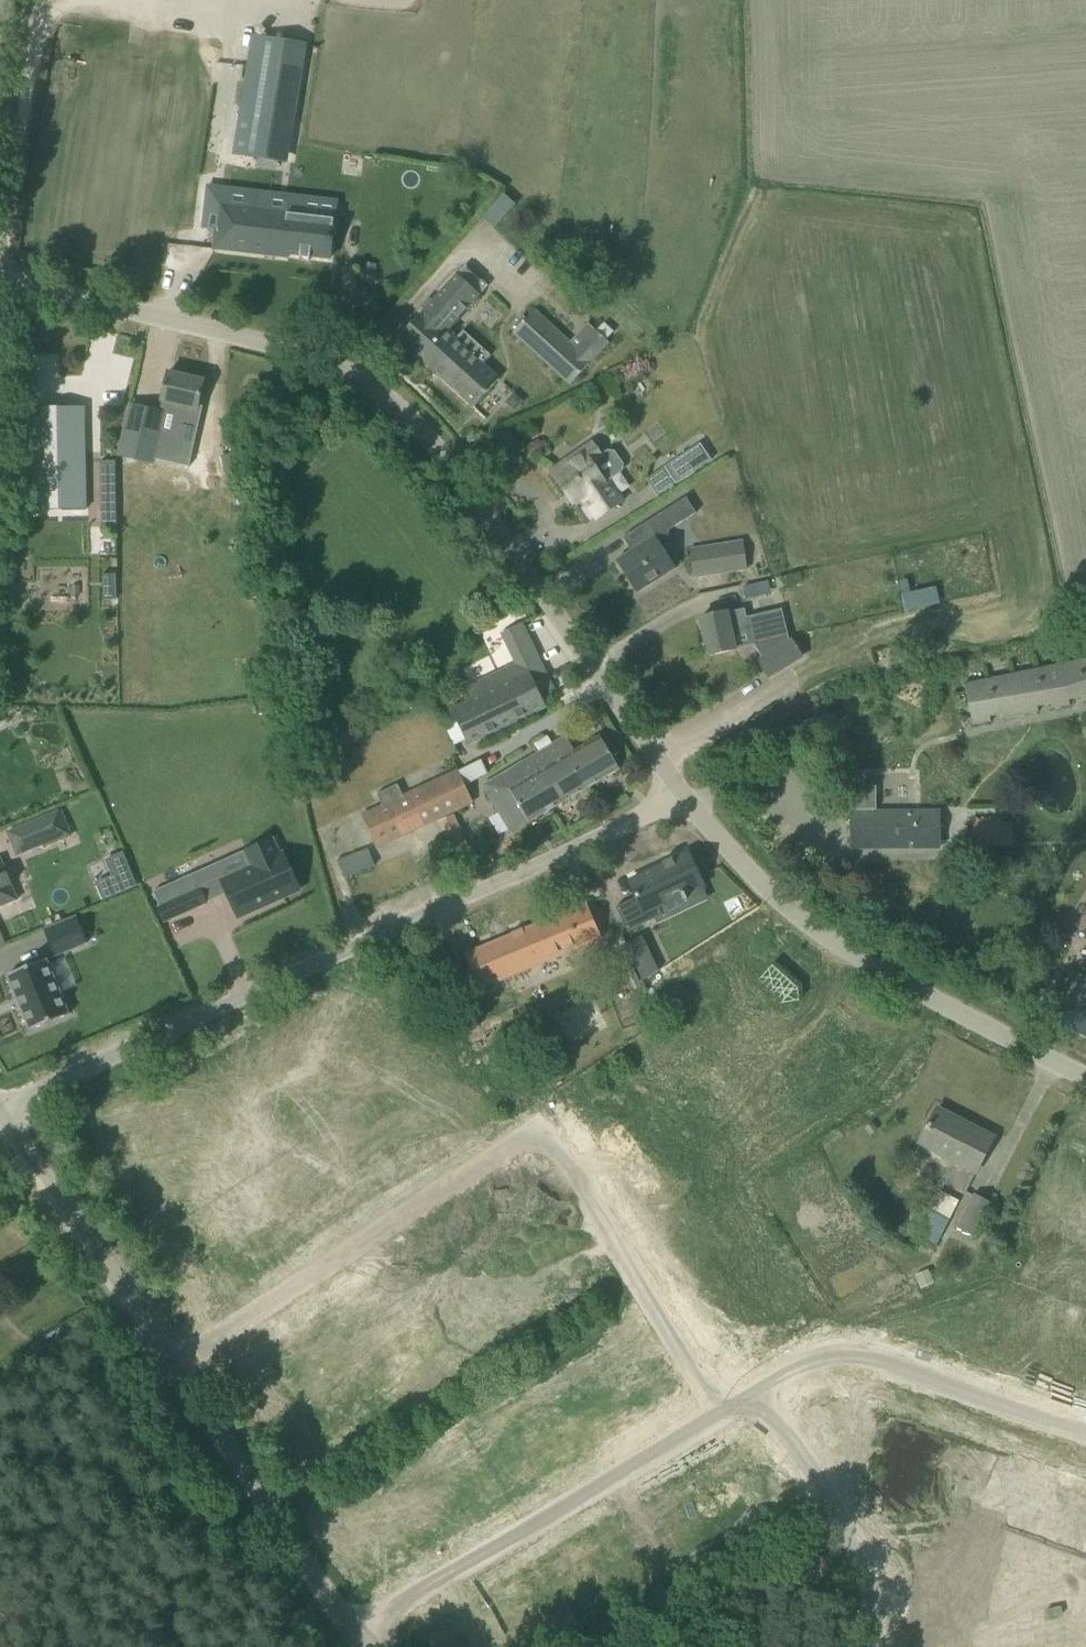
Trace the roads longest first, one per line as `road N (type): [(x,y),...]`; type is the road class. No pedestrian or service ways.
road 1 (residential): [(678,789),(457,460),(359,372),(295,342),(0,271)]
road 2 (residential): [(717,1413),(538,1133),(171,1356)]
road 3 (residential): [(0,1114),(678,789)]
road 4 (residential): [(1085,1071),(842,942),(752,872),(678,789)]
road 5 (residential): [(371,1632),(717,1413)]
road 6 (residential): [(745,1399),(822,1355),(858,1351),(1085,1434)]
road 7 (unclassified): [(371,1632),(322,1582),(171,1356)]
road 8 (unclassified): [(171,1356),(0,1115)]
road 9 (residential): [(745,1399),(837,1504),(890,1646)]
road 10 (track): [(39,0),(0,224)]

